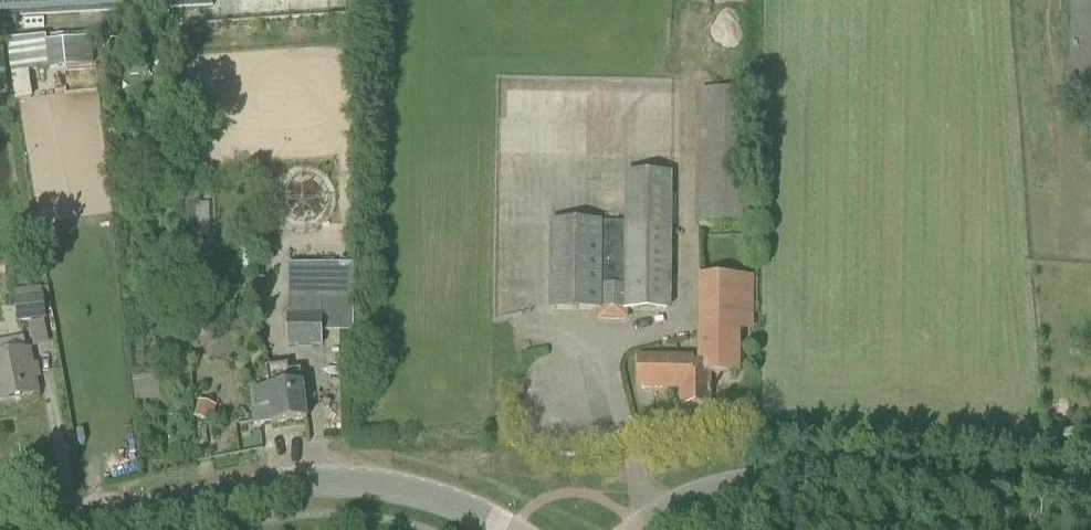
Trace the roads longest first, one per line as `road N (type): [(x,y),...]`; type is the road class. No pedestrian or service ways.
road 1 (tertiary): [(55,529),(270,486),(340,481),(448,502),(509,529)]
road 2 (tertiary): [(638,529),(698,493),(754,480),(1090,492)]

